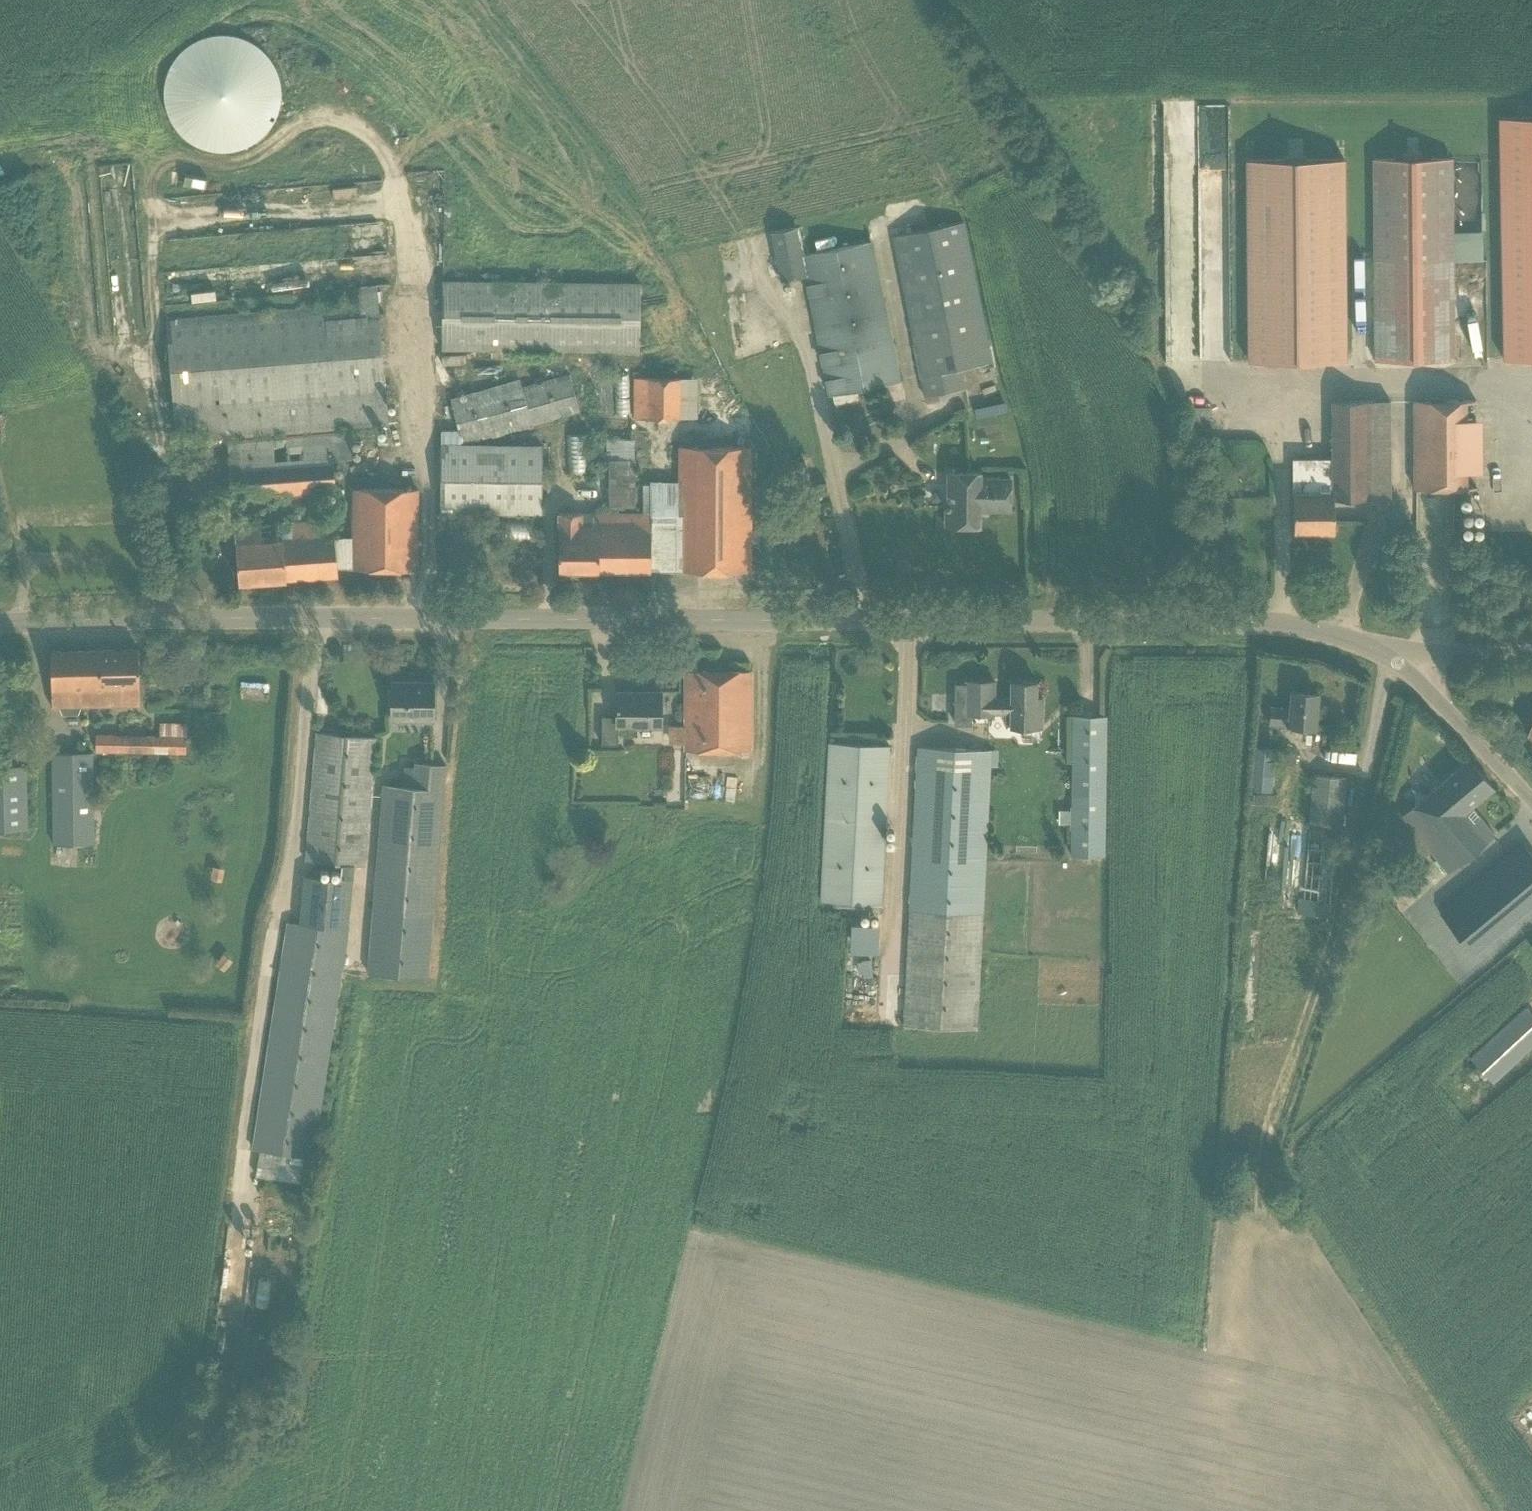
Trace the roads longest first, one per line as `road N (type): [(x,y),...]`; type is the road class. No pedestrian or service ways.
road 1 (unclassified): [(1398,663),(1338,634),(1255,622),(242,618),(0,625)]
road 2 (unclassified): [(1531,801),(1398,663)]
road 3 (unclassified): [(1398,663),(1531,649)]

